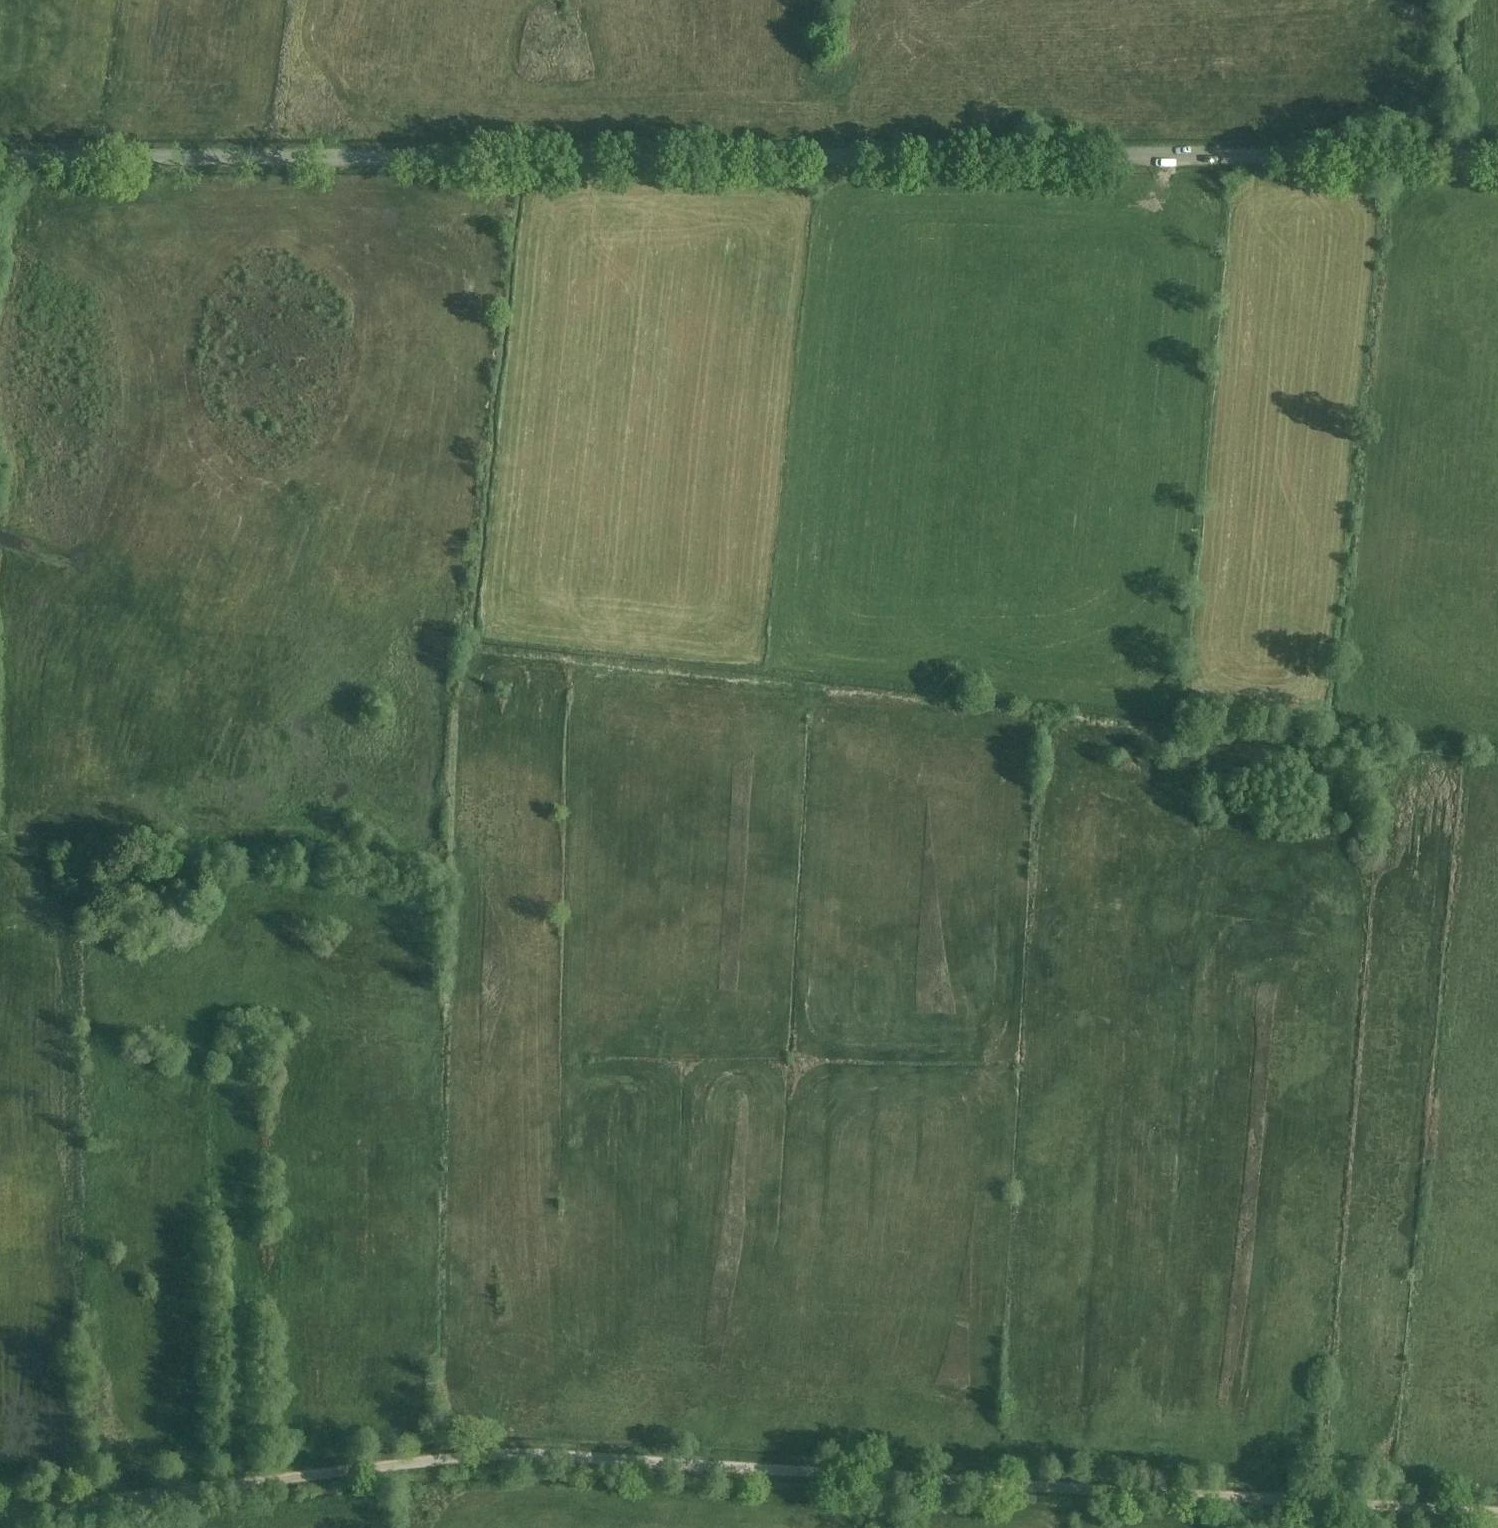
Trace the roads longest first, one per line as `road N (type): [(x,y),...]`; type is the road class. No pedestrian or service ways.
road 1 (unclassified): [(0,159),(1497,150)]
road 2 (track): [(0,1515),(486,1458),(895,1483)]
road 3 (track): [(895,1483),(1497,1514)]

